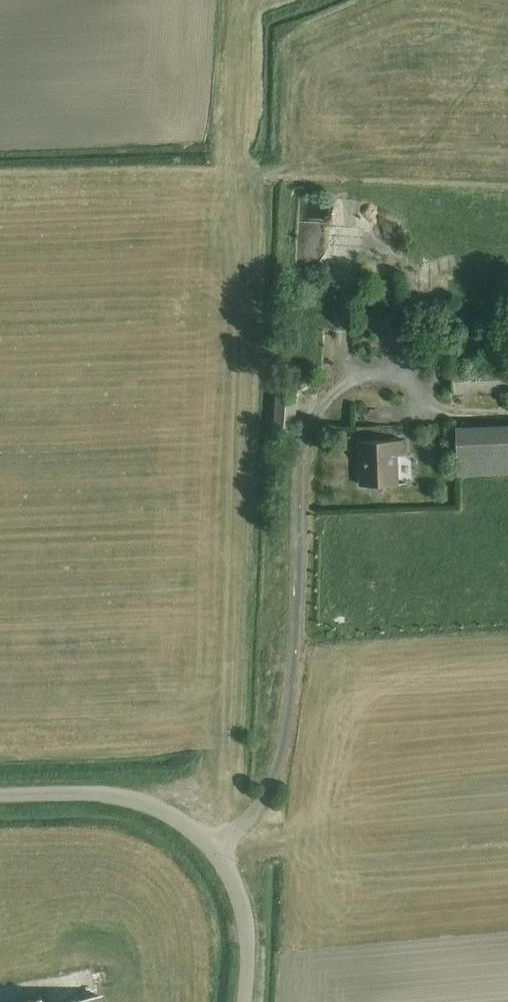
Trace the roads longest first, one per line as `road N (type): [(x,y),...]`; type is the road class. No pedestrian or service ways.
road 1 (unclassified): [(211,845),(270,789),(281,755),(308,438)]
road 2 (unclassified): [(211,845),(178,820),(127,798),(0,796)]
road 3 (unclassified): [(245,1001),(245,910),(211,845)]

